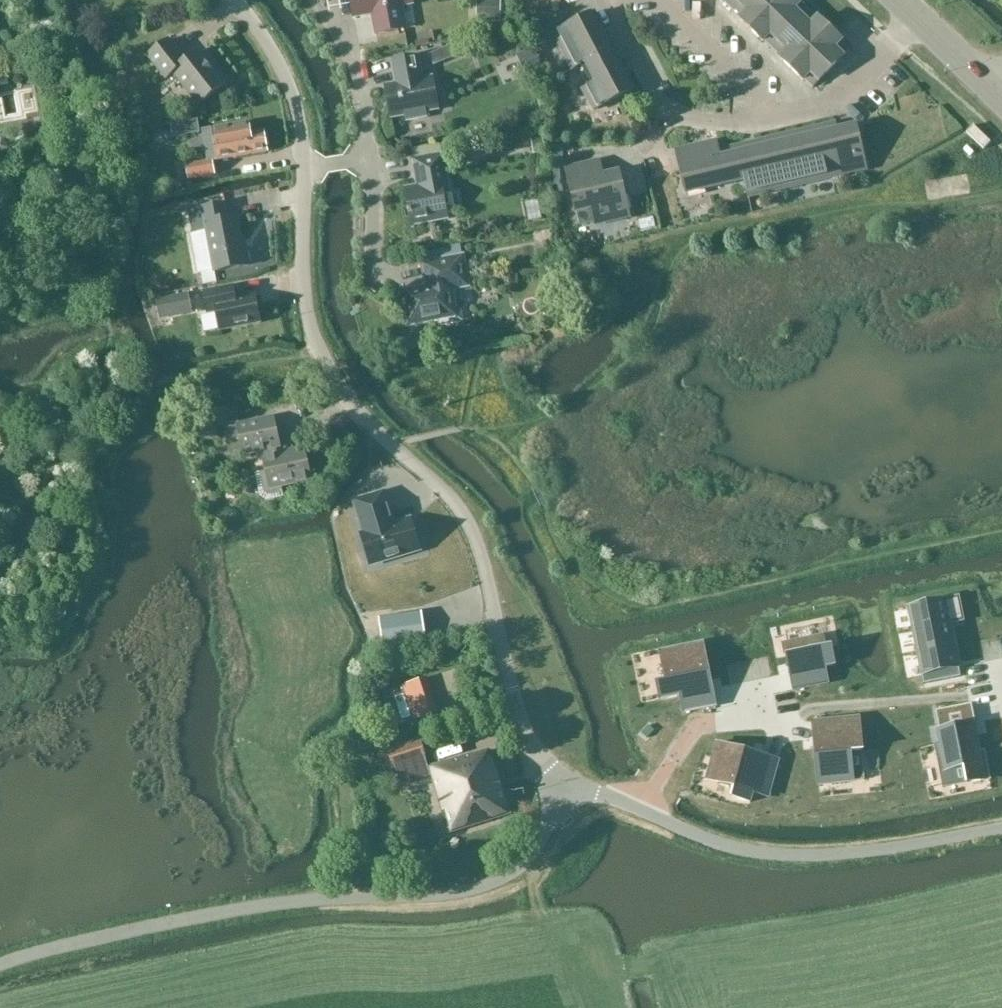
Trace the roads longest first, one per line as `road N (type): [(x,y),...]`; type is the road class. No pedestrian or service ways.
road 1 (residential): [(569,784),(542,765),(522,726),(464,514),(354,406),(322,357),(305,287),(302,141),(291,87),(234,0)]
road 2 (unclassified): [(0,966),(215,915),(484,889),(530,858),(569,784)]
road 3 (unclassified): [(569,784),(711,841),(780,855),(847,854),(1001,828)]
road 4 (residential): [(608,0),(671,114),(736,125),(785,120)]
road 5 (residential): [(660,0),(785,120)]
road 6 (residential): [(785,120),(826,108),(915,15)]
road 7 (unclassified): [(1001,101),(915,15)]

